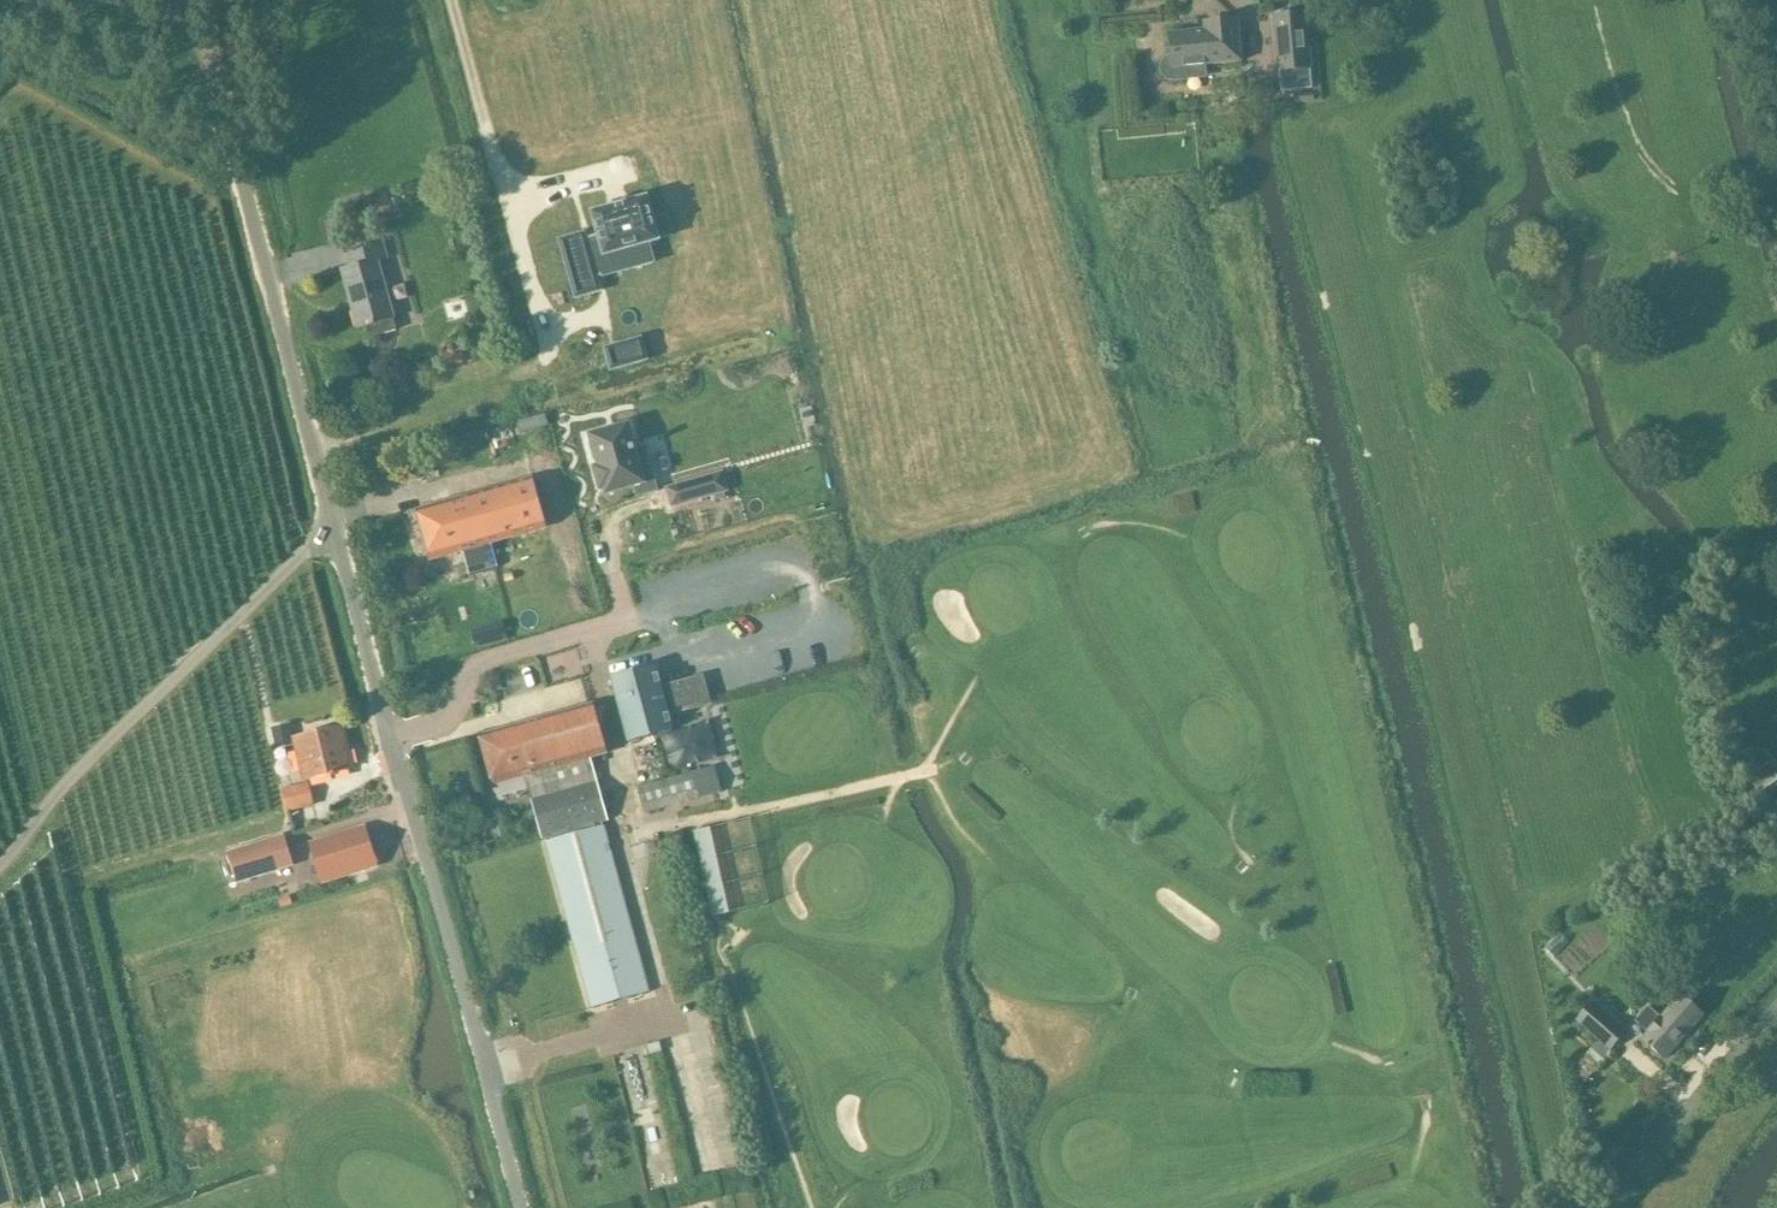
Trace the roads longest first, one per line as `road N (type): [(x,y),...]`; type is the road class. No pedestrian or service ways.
road 1 (unclassified): [(517,1207),(196,0)]
road 2 (unclassified): [(1595,1207),(1776,1003)]

